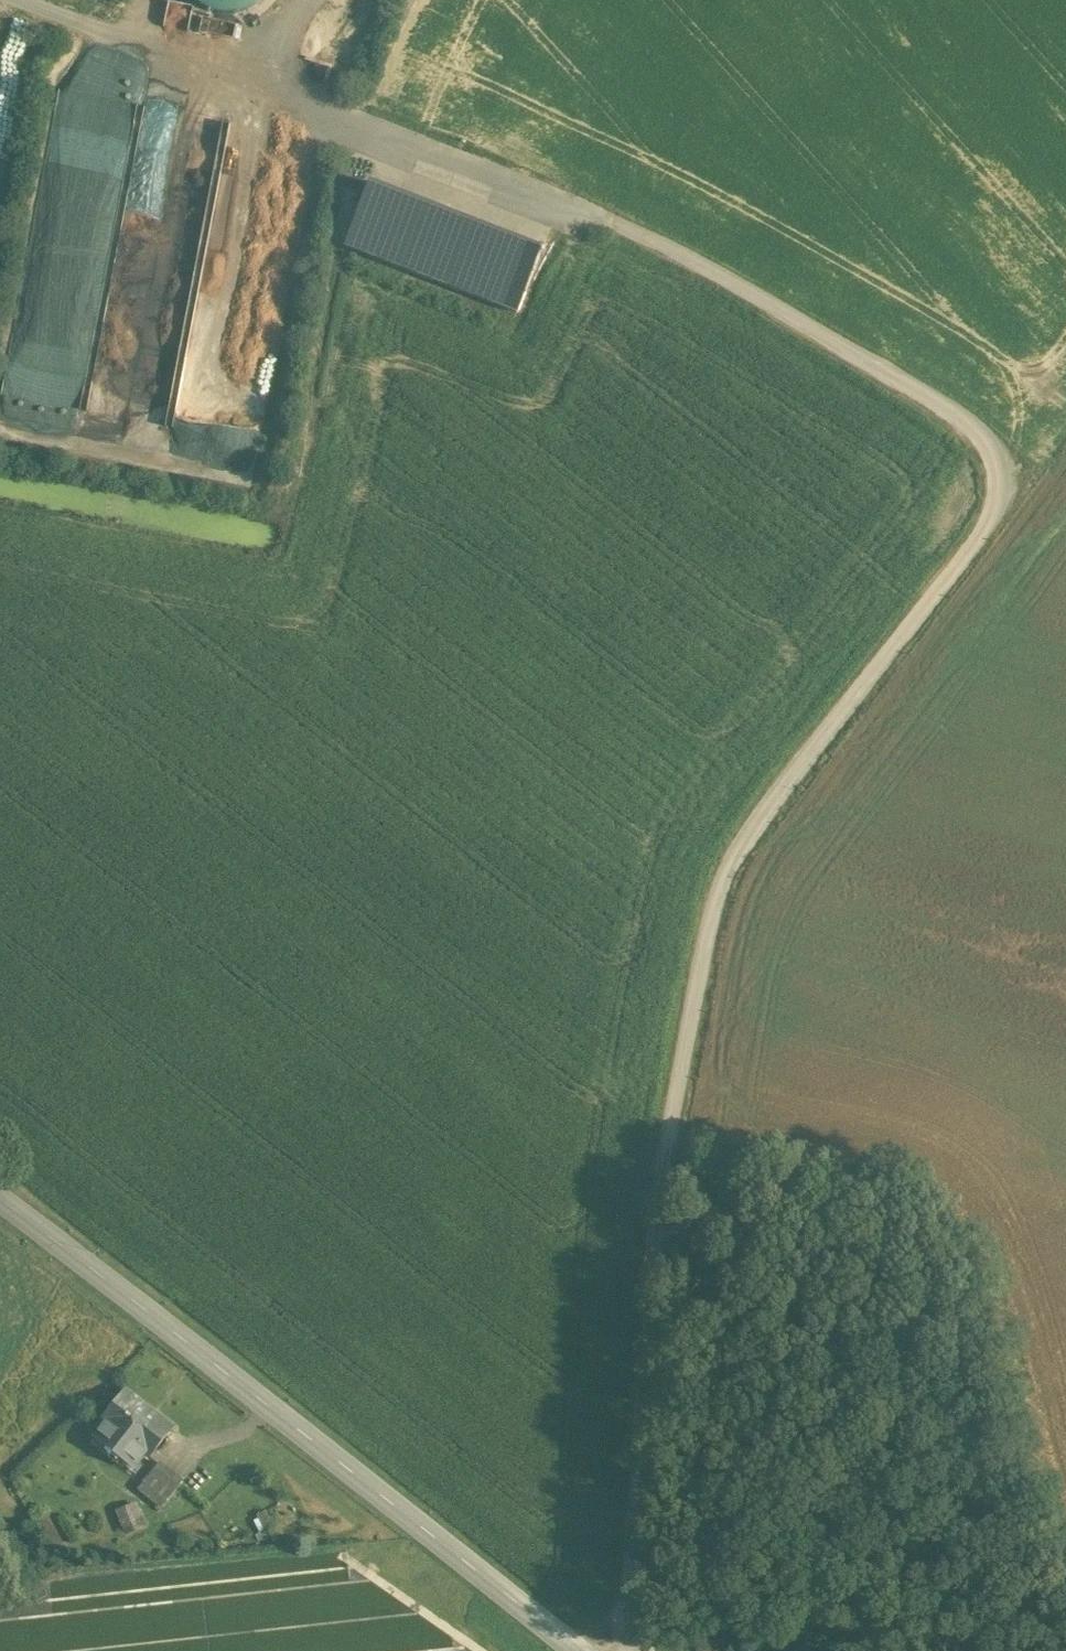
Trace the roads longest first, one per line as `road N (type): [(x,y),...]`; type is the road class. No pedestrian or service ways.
road 1 (track): [(16,0),(239,85),(501,164),(805,311),(1037,498),(677,1116),(642,1602),(629,1650)]
road 2 (unclassified): [(572,1650),(0,1197)]

